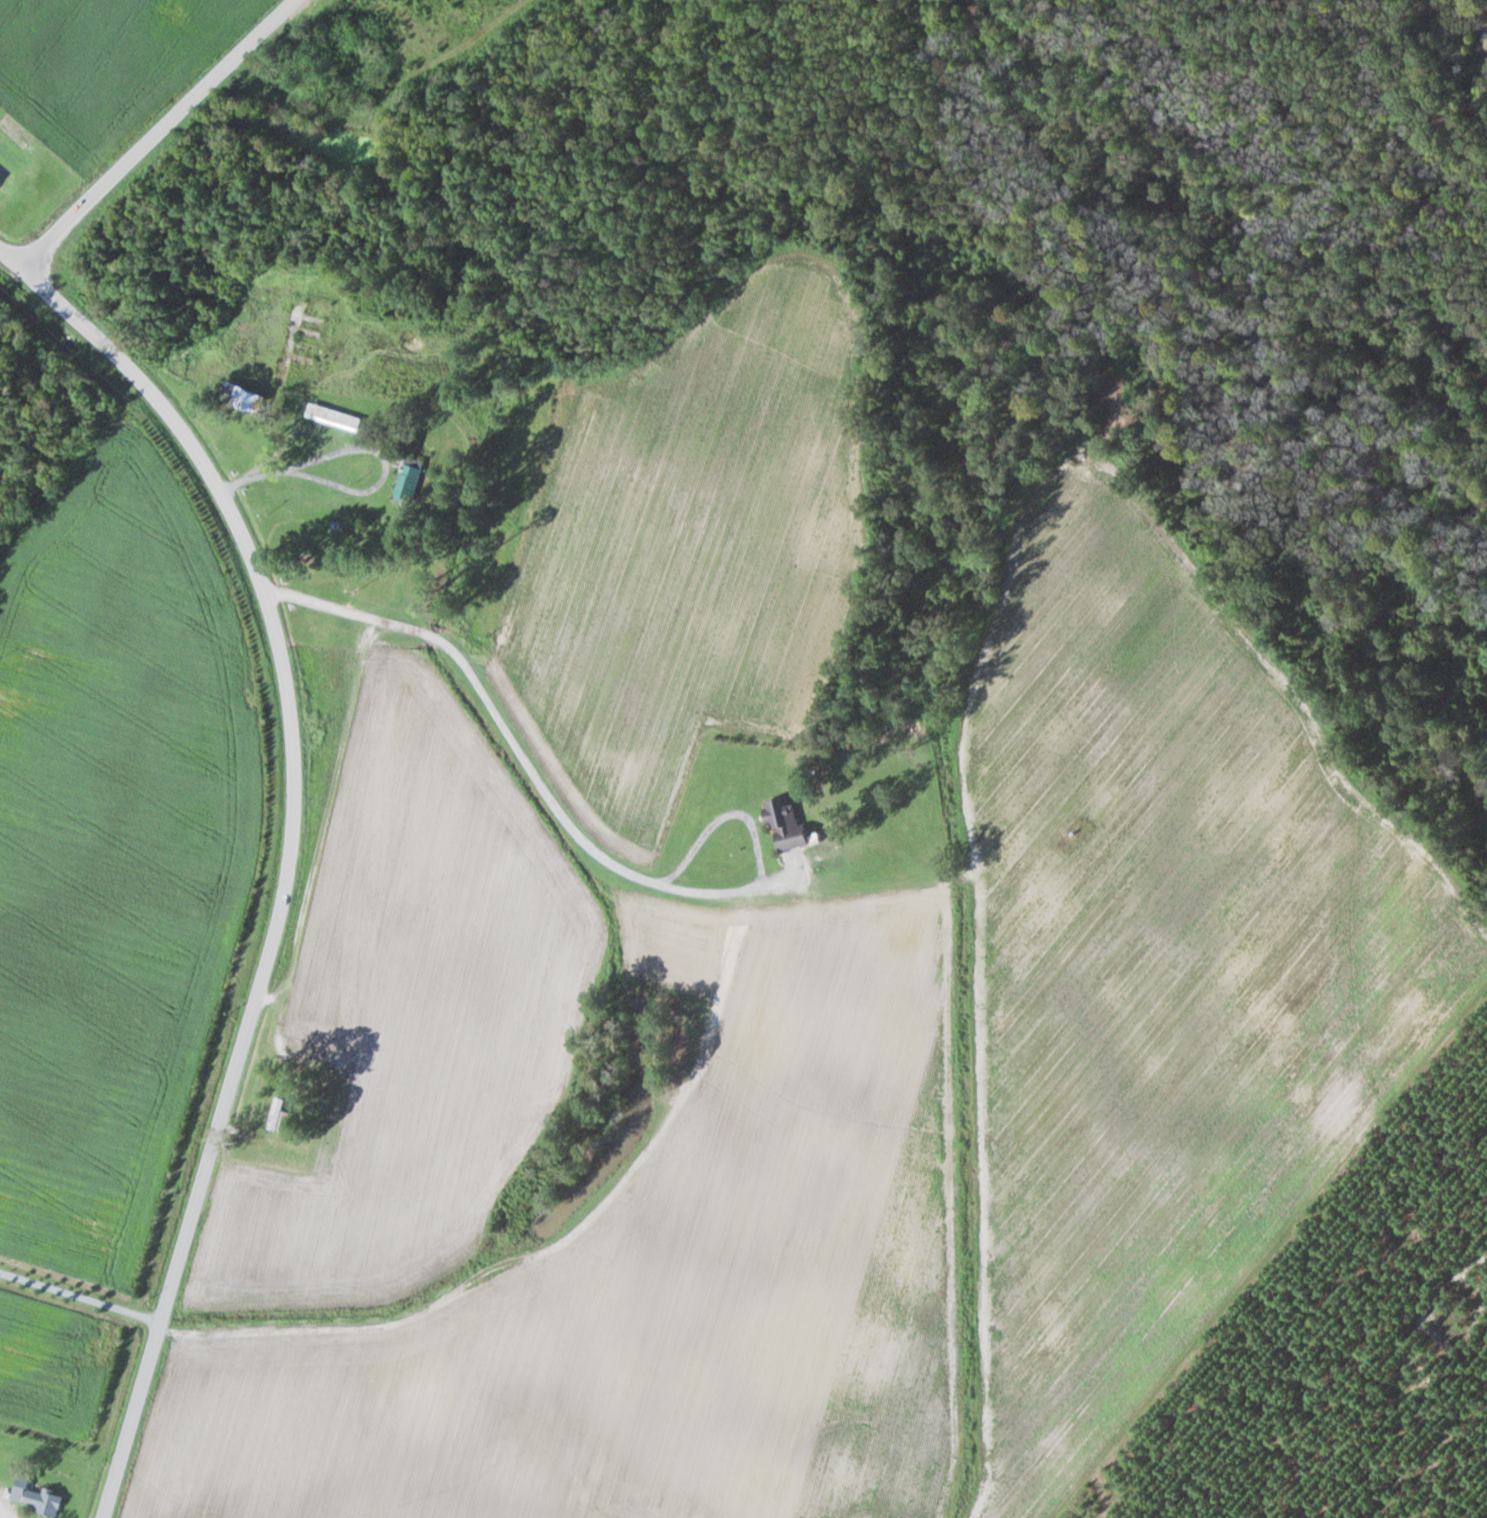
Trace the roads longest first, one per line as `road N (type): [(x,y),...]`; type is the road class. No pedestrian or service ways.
road 1 (residential): [(108,1517),(277,927),(293,827),(292,713),(264,589),(193,442),(111,348),(0,247)]
road 2 (residential): [(21,266),(294,0)]

